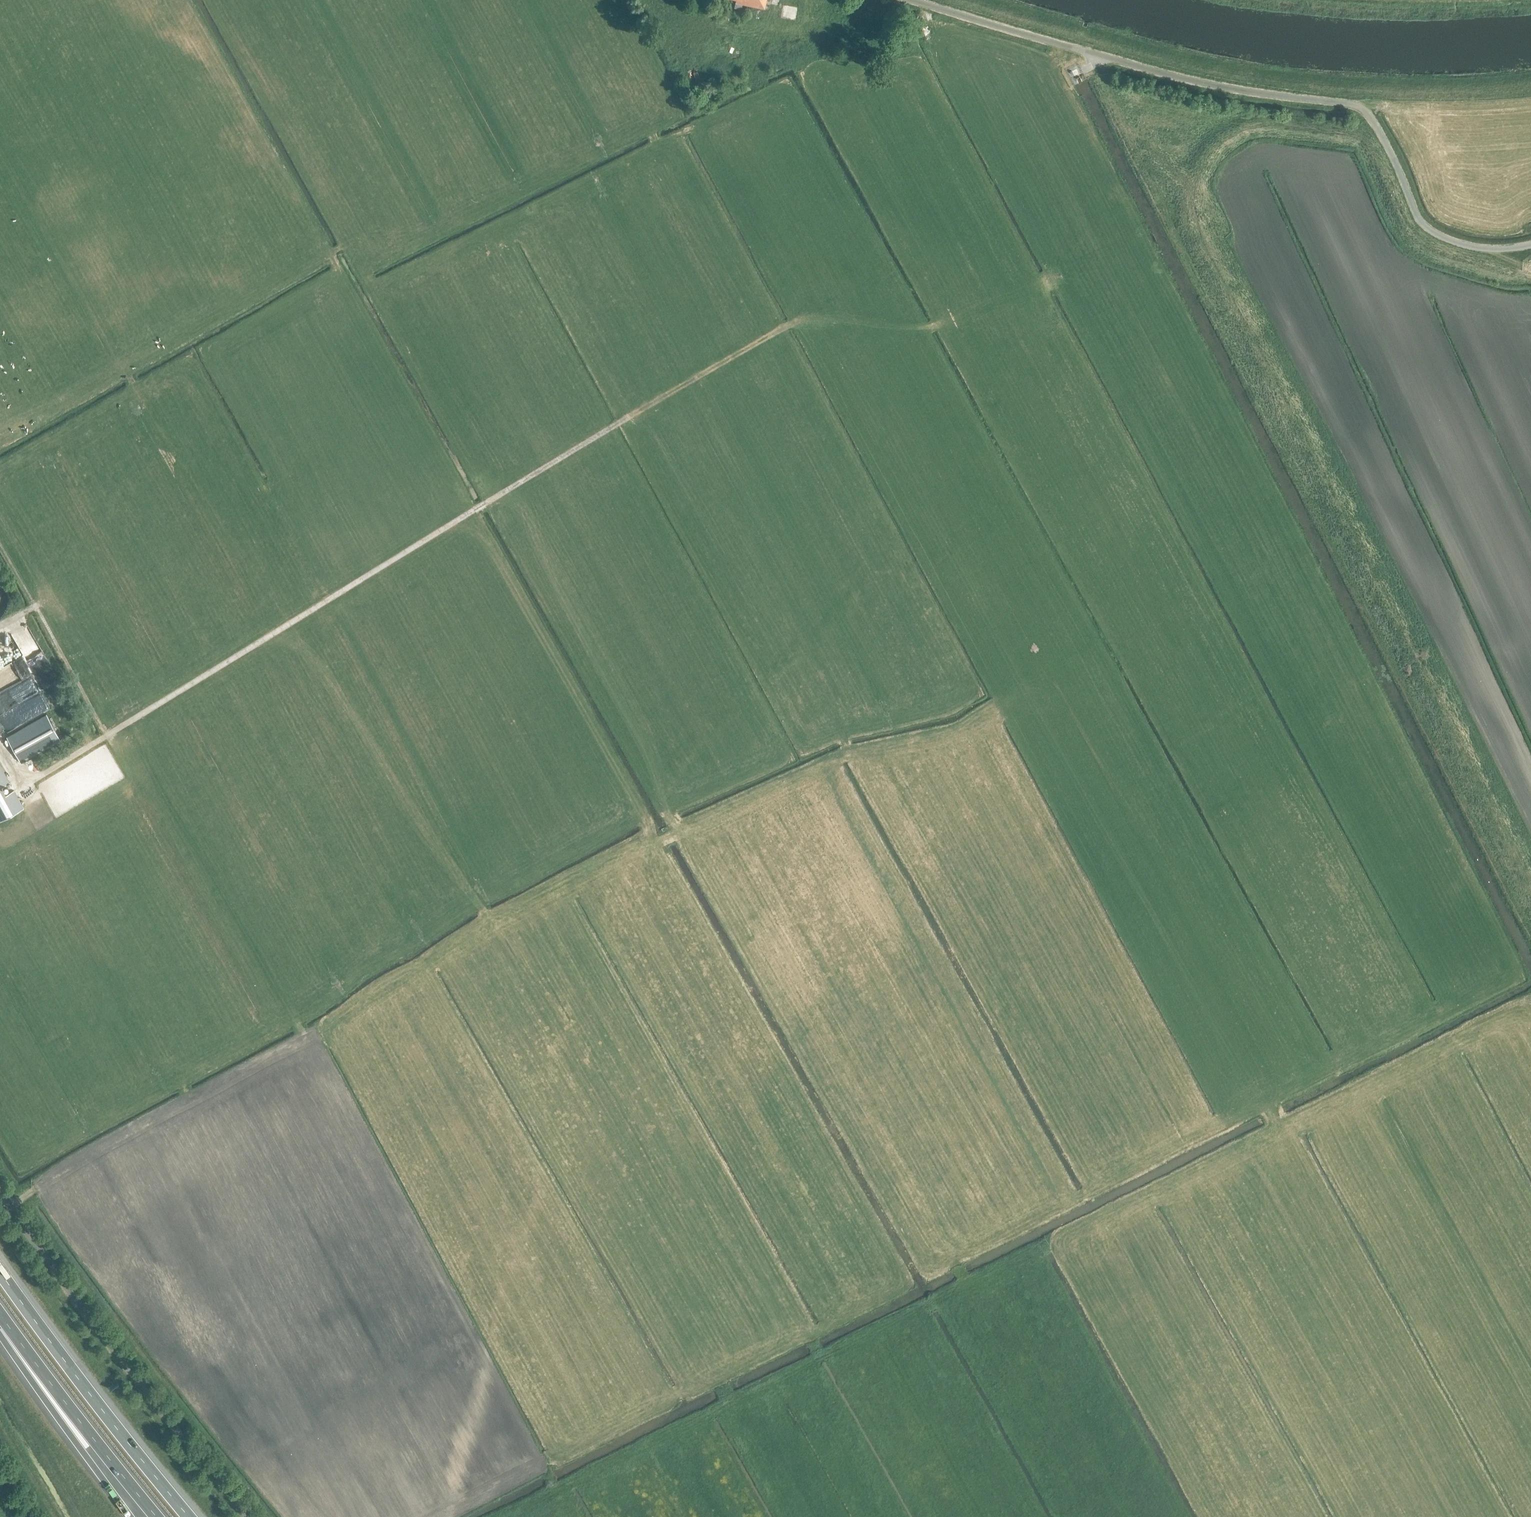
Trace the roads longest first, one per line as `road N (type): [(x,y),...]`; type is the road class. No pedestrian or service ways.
road 1 (unclassified): [(1530,244),(1478,247),(1426,227),(1384,138),(1358,106),(1175,77),(913,0)]
road 2 (unclassified): [(245,1516),(0,1201)]
road 3 (motorway): [(189,1516),(0,1275)]
road 4 (motorway): [(0,1316),(156,1516)]
road 5 (motorway): [(0,1336),(129,1516)]

